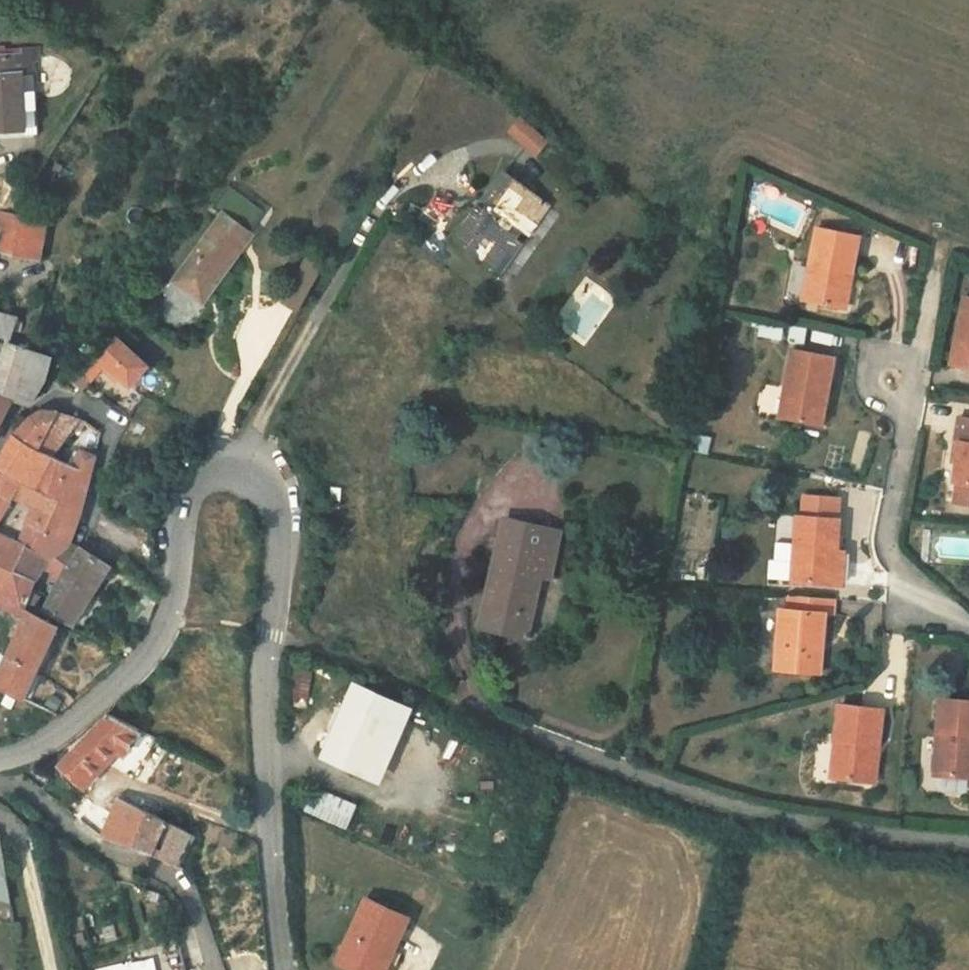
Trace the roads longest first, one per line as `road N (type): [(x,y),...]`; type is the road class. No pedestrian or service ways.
road 1 (unclassified): [(283,969),(262,763),(281,520),(277,488),(264,472),(245,462),(207,474),(190,505),(165,629),(112,693),(25,751),(0,753)]
road 2 (residential): [(457,700),(711,803),(893,839),(968,843)]
road 3 (residential): [(968,629),(920,589),(888,548),(909,410),(890,381)]
road 4 (residential): [(87,501),(107,425),(103,412),(45,382),(16,396),(0,421)]
road 5 (residential): [(124,852),(170,873),(188,895),(213,969)]

